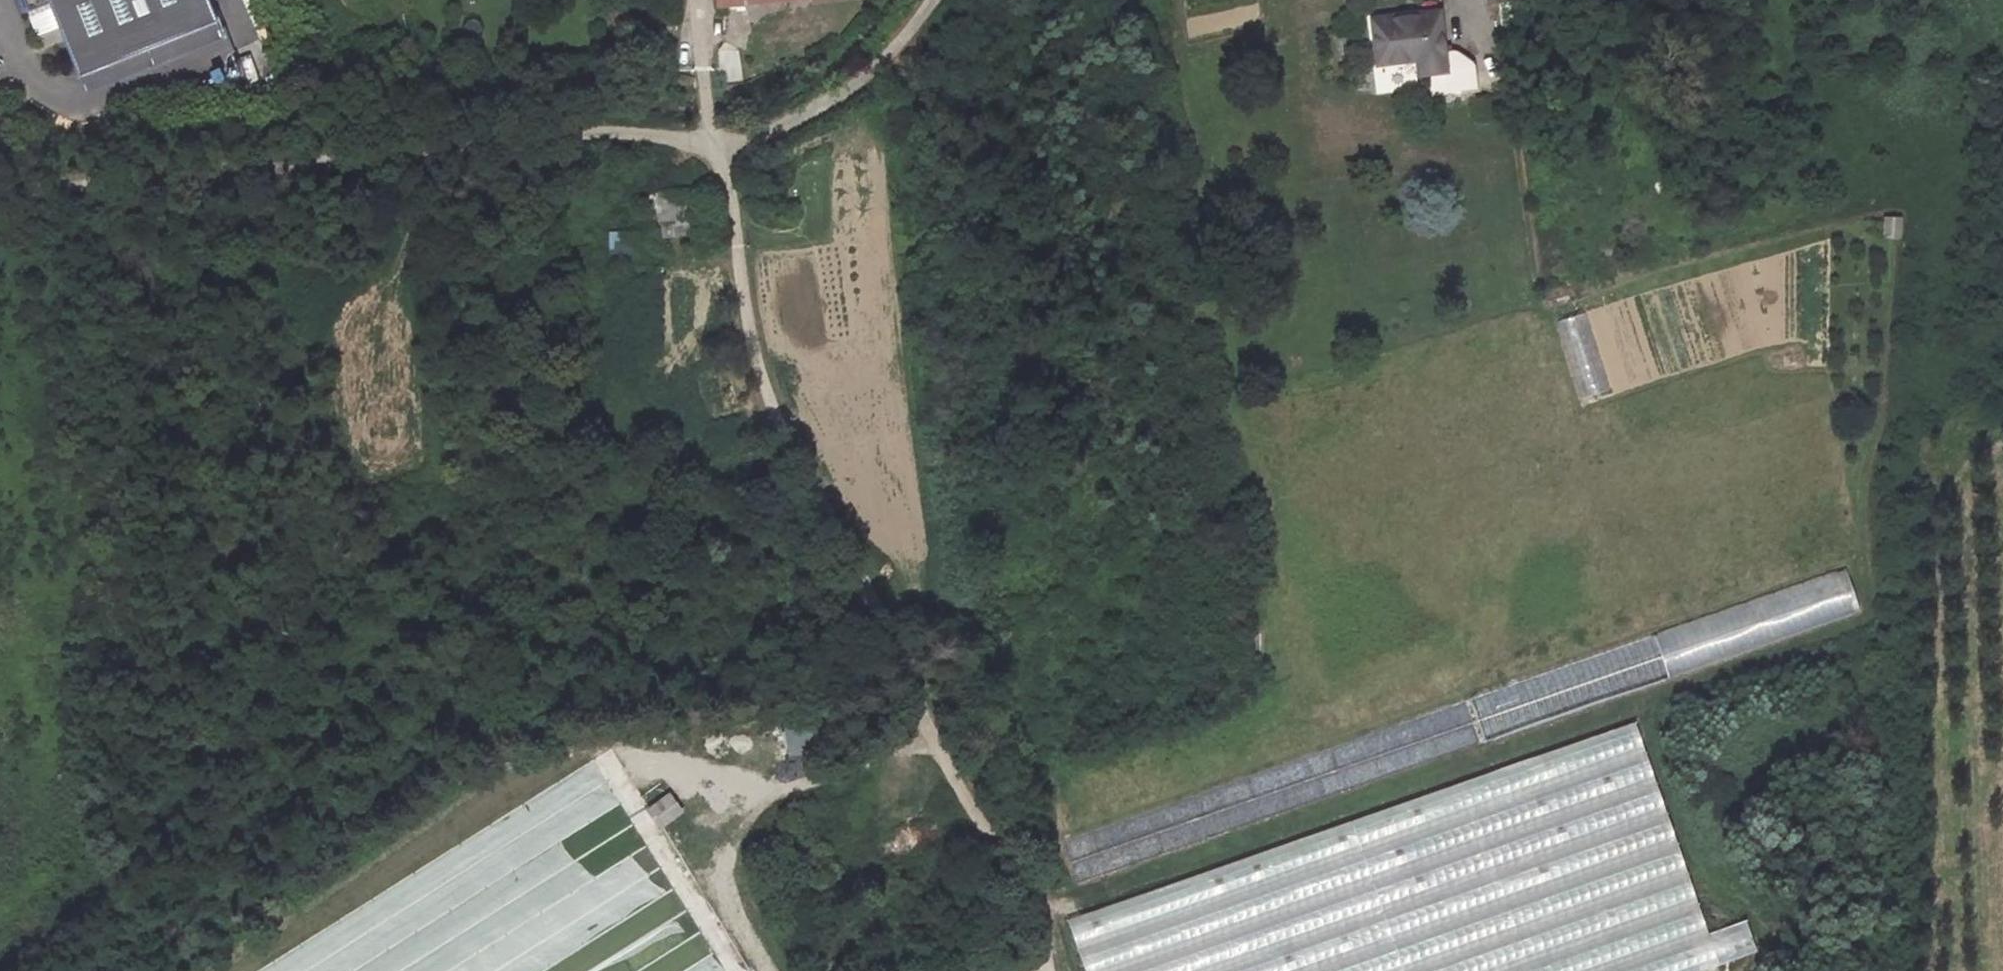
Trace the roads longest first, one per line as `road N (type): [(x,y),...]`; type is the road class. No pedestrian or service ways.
road 1 (track): [(0,197),(603,133),(672,139),(720,158),(837,98),(933,0)]
road 2 (track): [(720,158),(760,376),(956,787),(1042,938),(1049,970)]
road 3 (unclassified): [(720,158),(696,0)]

